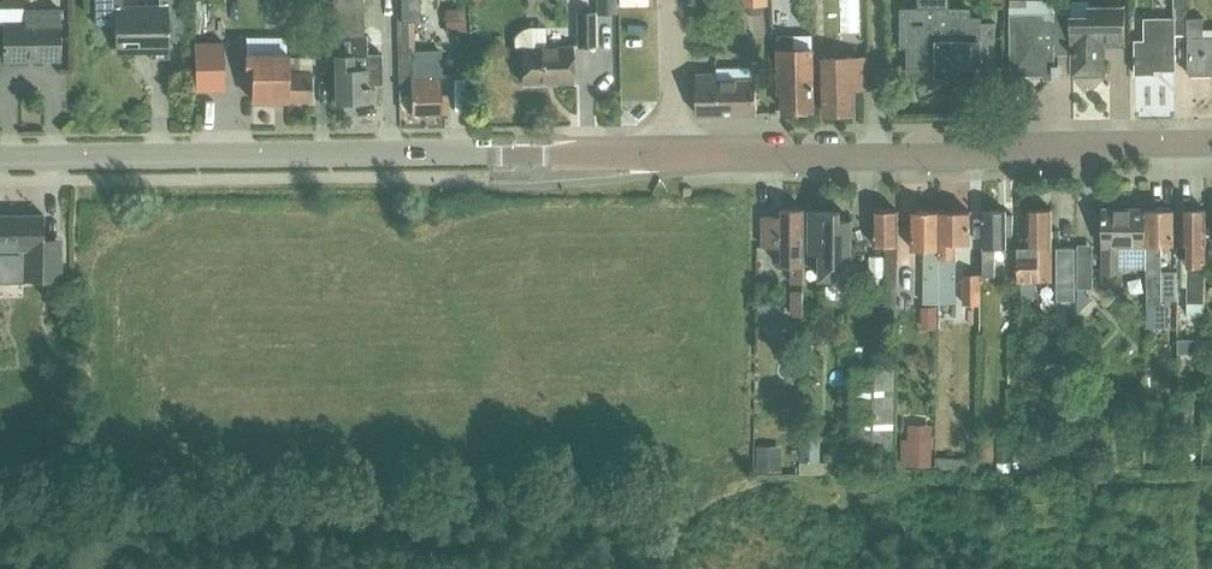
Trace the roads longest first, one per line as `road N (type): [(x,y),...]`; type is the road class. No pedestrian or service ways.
road 1 (tertiary): [(0,159),(1083,151),(1211,141)]

